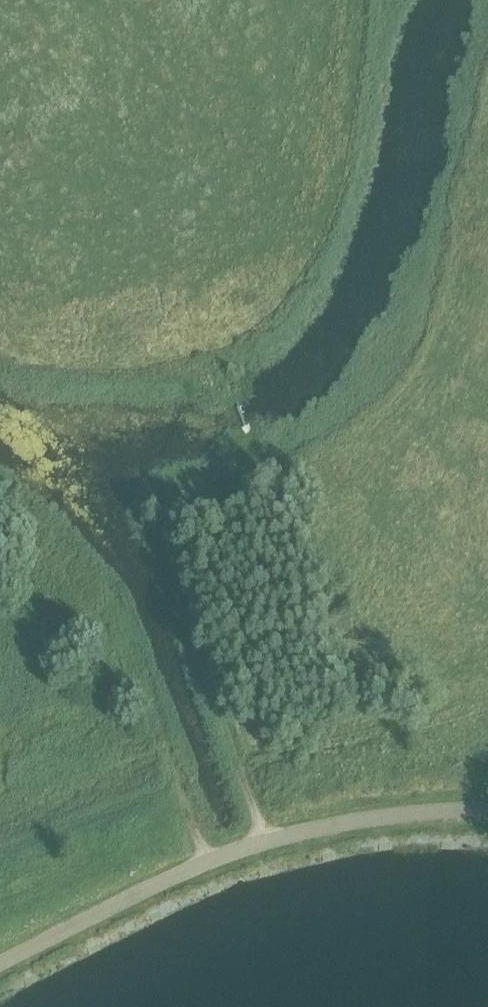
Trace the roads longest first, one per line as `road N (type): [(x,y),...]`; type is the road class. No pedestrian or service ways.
road 1 (unclassified): [(0,968),(266,843),(348,823),(487,811)]

